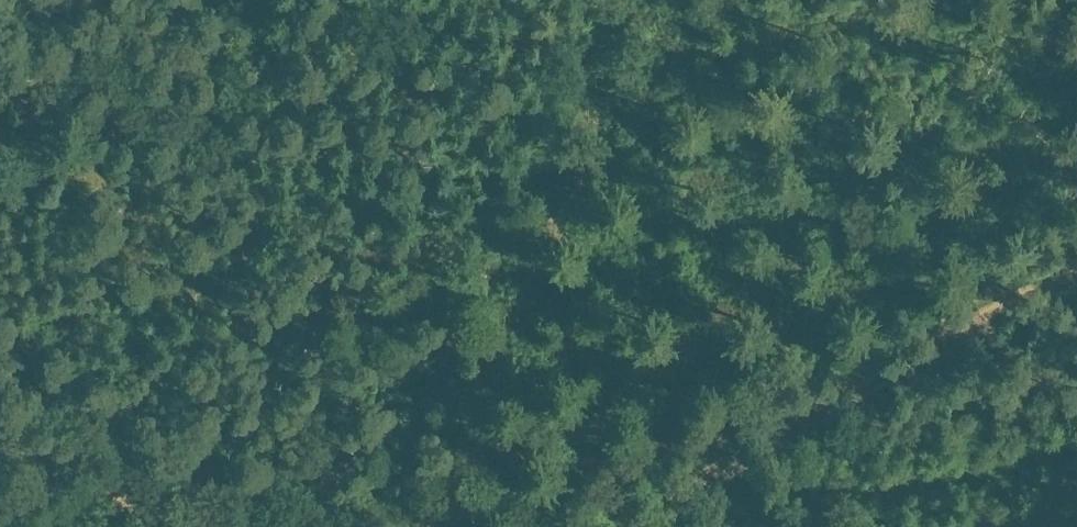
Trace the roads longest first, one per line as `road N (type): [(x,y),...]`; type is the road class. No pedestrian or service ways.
road 1 (track): [(624,526),(884,365),(1076,272)]

